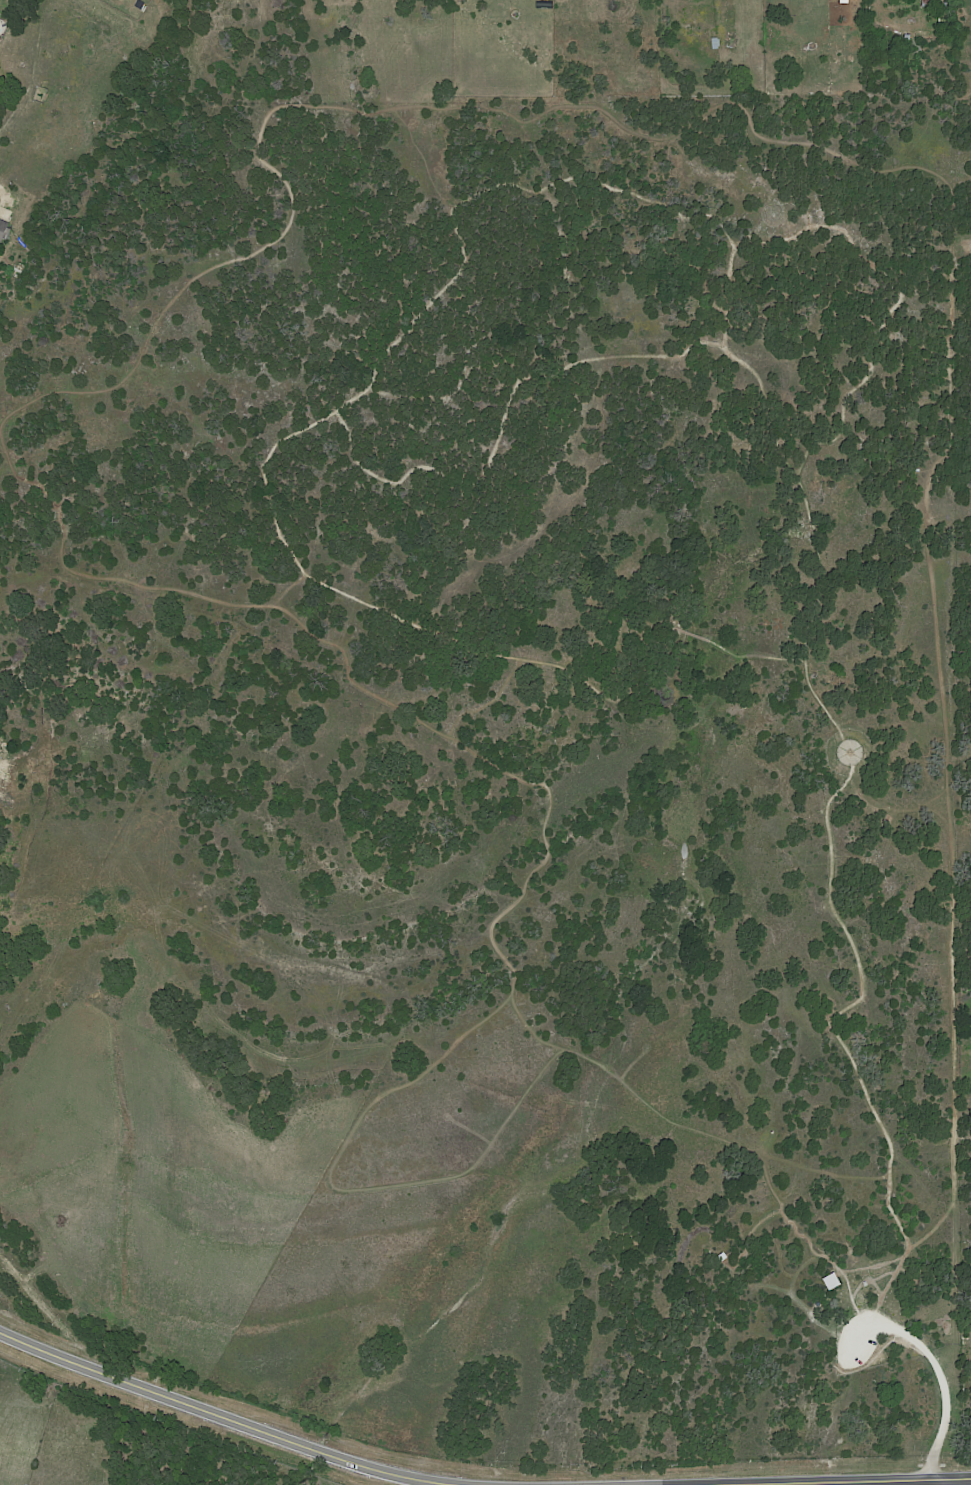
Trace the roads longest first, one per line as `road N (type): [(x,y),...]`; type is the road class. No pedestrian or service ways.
road 1 (secondary): [(0,1324),(375,1466),(469,1484)]
road 2 (secondary): [(507,1484),(970,1474)]
road 3 (residential): [(921,1475),(942,1423),(938,1376),(916,1340),(871,1314)]

